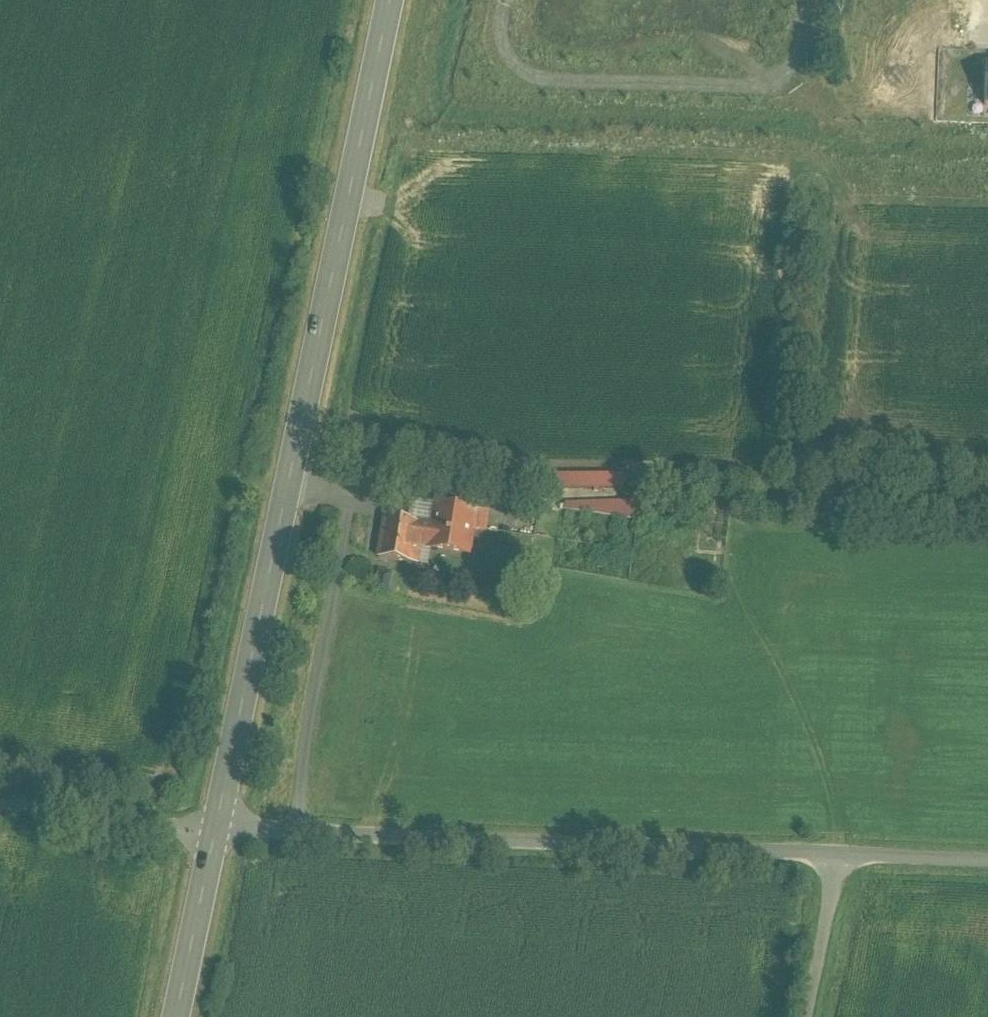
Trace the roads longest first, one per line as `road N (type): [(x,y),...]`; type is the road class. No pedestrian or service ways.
road 1 (primary): [(215,832),(390,0)]
road 2 (unclassified): [(215,832),(987,859)]
road 3 (unclassified): [(0,803),(215,832)]
road 4 (primary): [(177,1016),(215,832)]
road 5 (track): [(838,853),(807,1016)]

